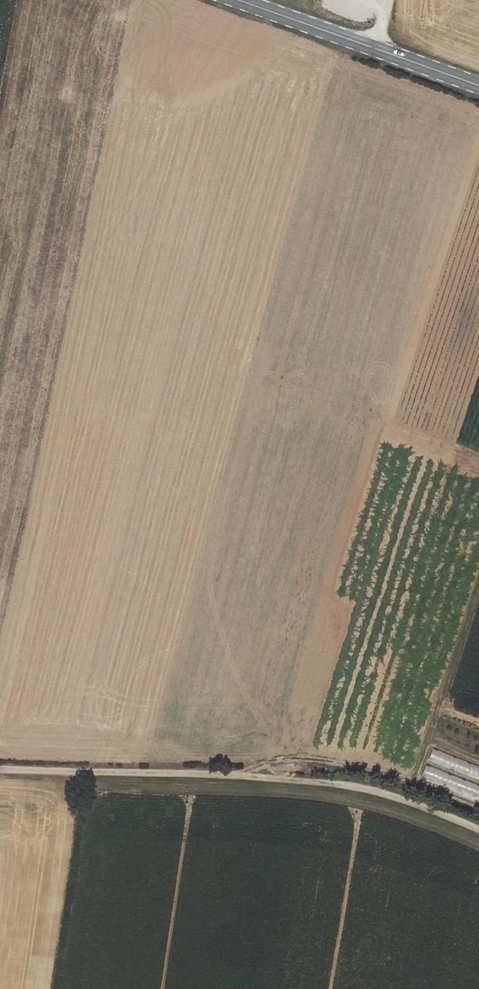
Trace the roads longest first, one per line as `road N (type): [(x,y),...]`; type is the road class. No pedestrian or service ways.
road 1 (track): [(478,830),(333,783),(0,770)]
road 2 (secondary): [(478,93),(221,0)]

